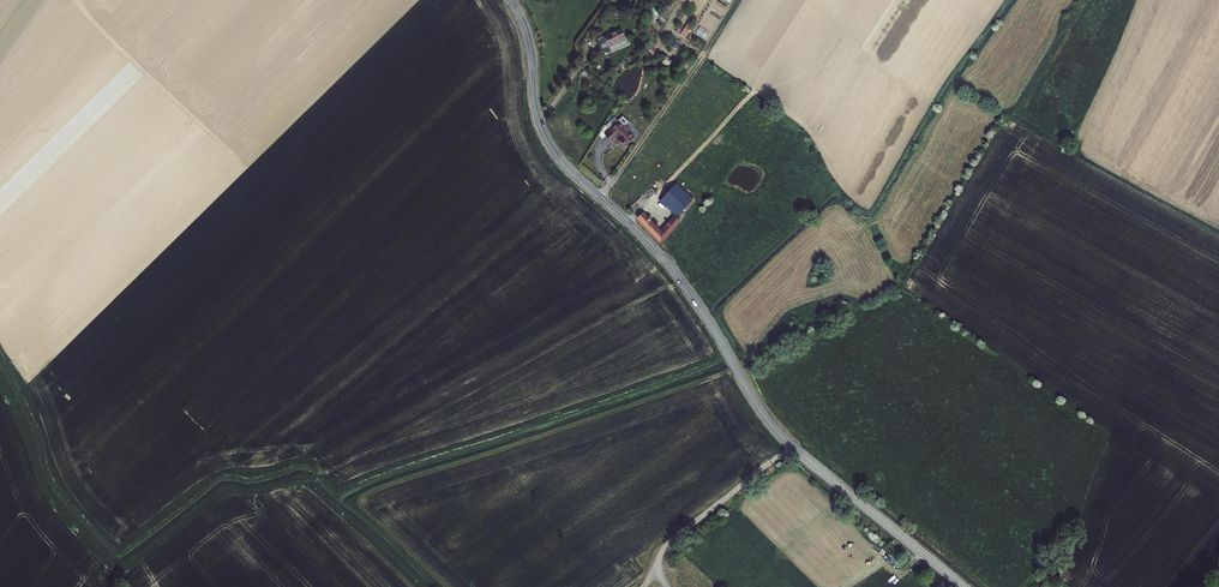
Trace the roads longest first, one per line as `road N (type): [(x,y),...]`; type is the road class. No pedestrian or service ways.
road 1 (tertiary): [(964,586),(776,431),(674,272),(557,156),(538,119),(529,40),(510,0)]
road 2 (track): [(736,368),(355,498),(451,586)]
road 3 (track): [(626,221),(752,93)]

